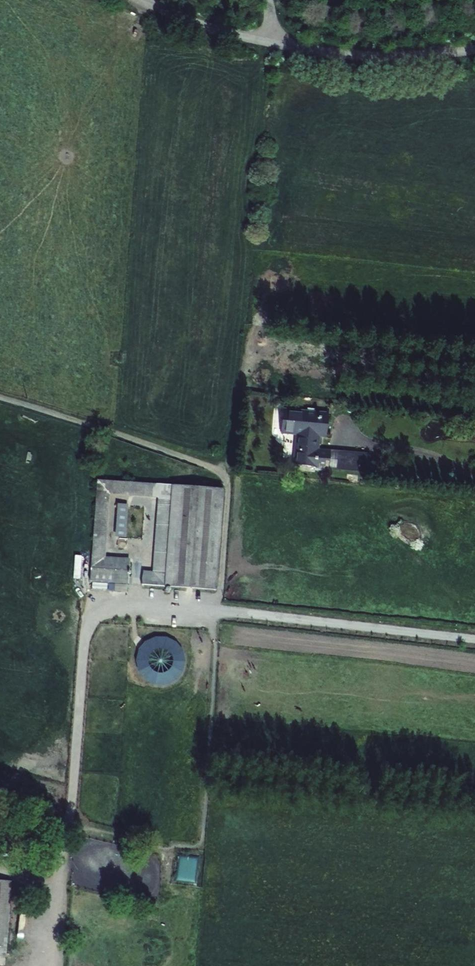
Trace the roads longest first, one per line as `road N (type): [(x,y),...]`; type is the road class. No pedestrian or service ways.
road 1 (unclassified): [(50,965),(87,626),(119,606),(218,612)]
road 2 (unclassified): [(218,612),(226,495),(218,473),(0,397)]
road 3 (unclassified): [(145,0),(236,35),(317,50),(377,56),(474,50)]
road 4 (unclassified): [(474,640),(218,612)]

